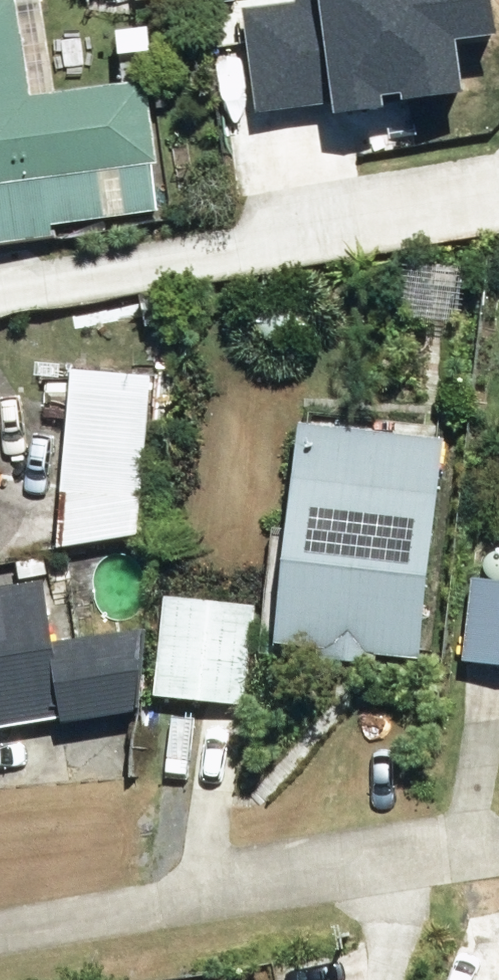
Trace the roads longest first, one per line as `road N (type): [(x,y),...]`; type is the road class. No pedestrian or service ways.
road 1 (residential): [(0,287),(498,183)]

